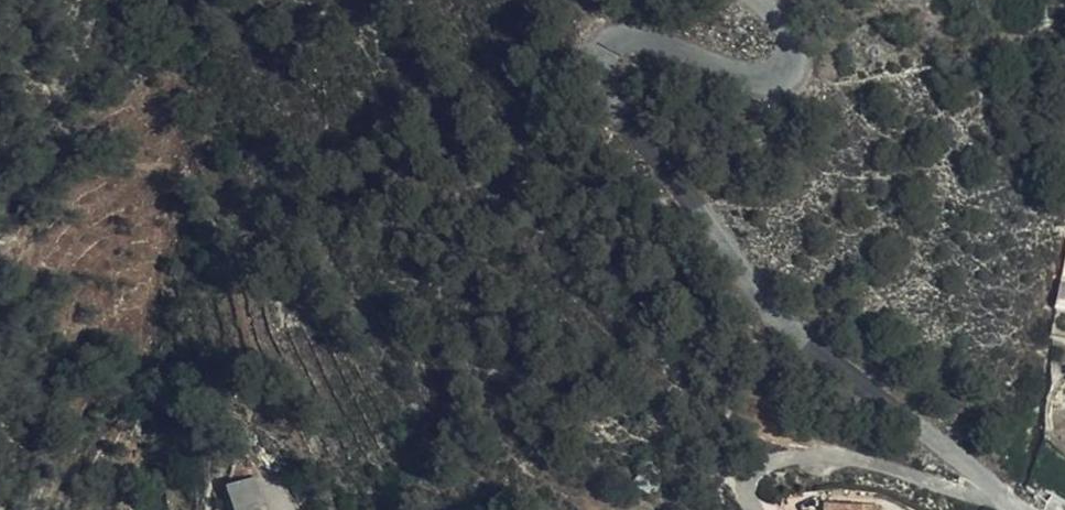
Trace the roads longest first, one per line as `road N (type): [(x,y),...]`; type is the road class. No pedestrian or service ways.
road 1 (unclassified): [(754,0),(787,54),(784,76),(753,78),(698,53),(615,40),(587,73),(607,123),(775,303),(1004,509)]

